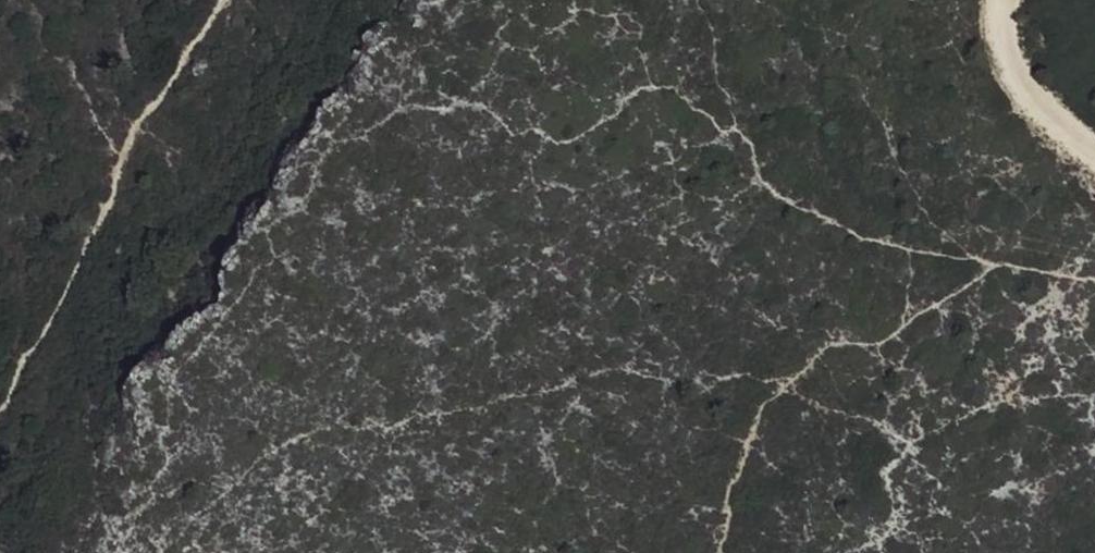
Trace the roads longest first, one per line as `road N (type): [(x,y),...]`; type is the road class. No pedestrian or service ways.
road 1 (track): [(1094,153),(1040,101),(1022,70),(1017,0)]

